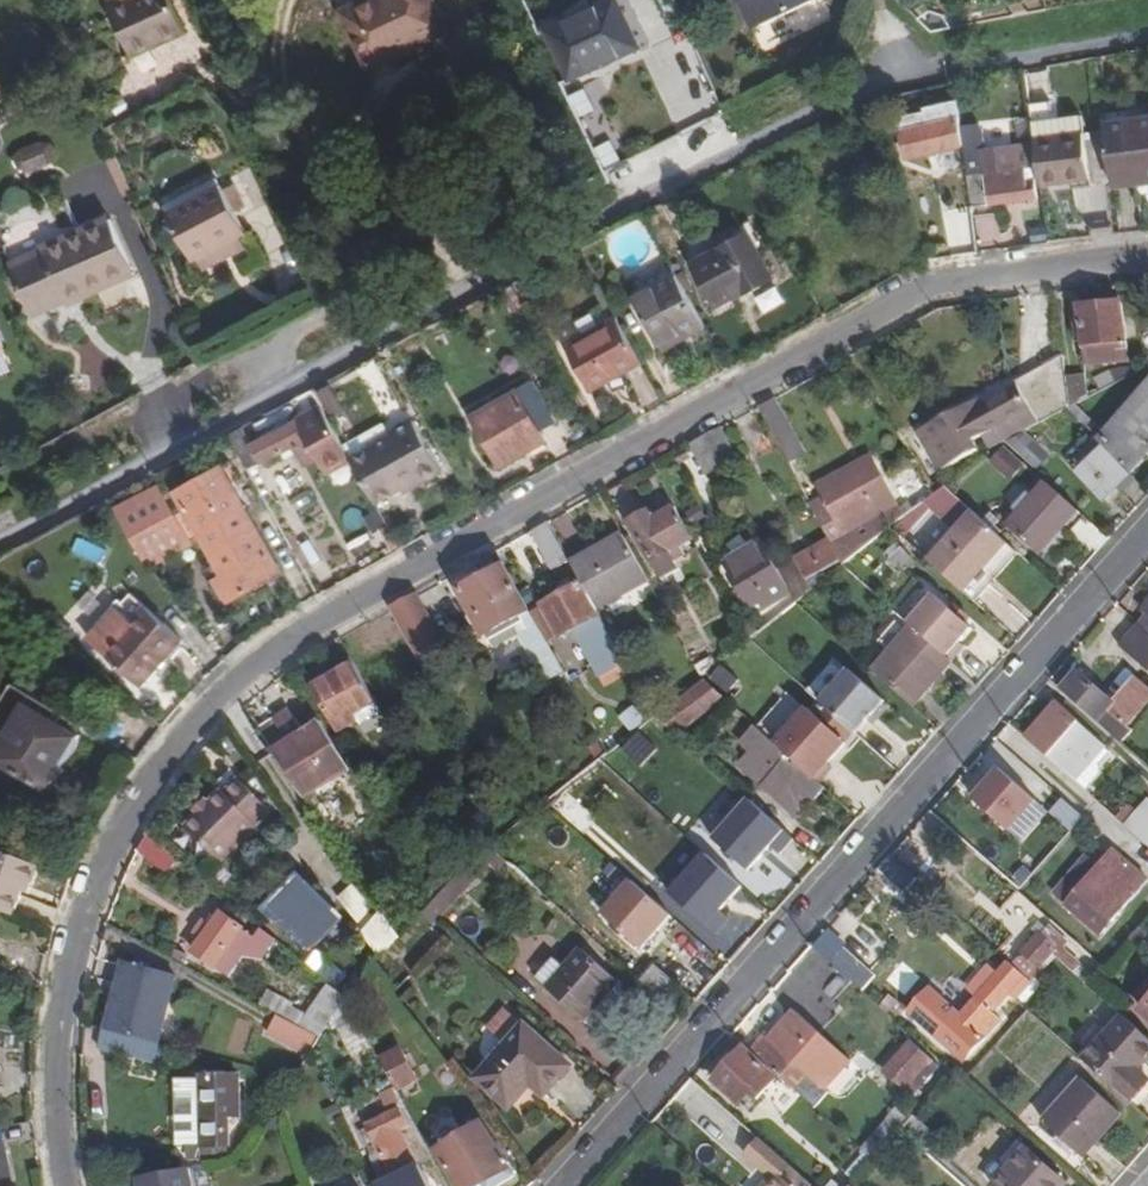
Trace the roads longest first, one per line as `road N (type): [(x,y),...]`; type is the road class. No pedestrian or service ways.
road 1 (residential): [(61,1185),(47,1042),(77,901),(142,779),(239,677),(326,615),(935,283),(1147,255)]
road 2 (residential): [(1147,30),(893,83),(802,119),(582,227),(0,539)]
road 3 (residential): [(1147,531),(567,1185)]

